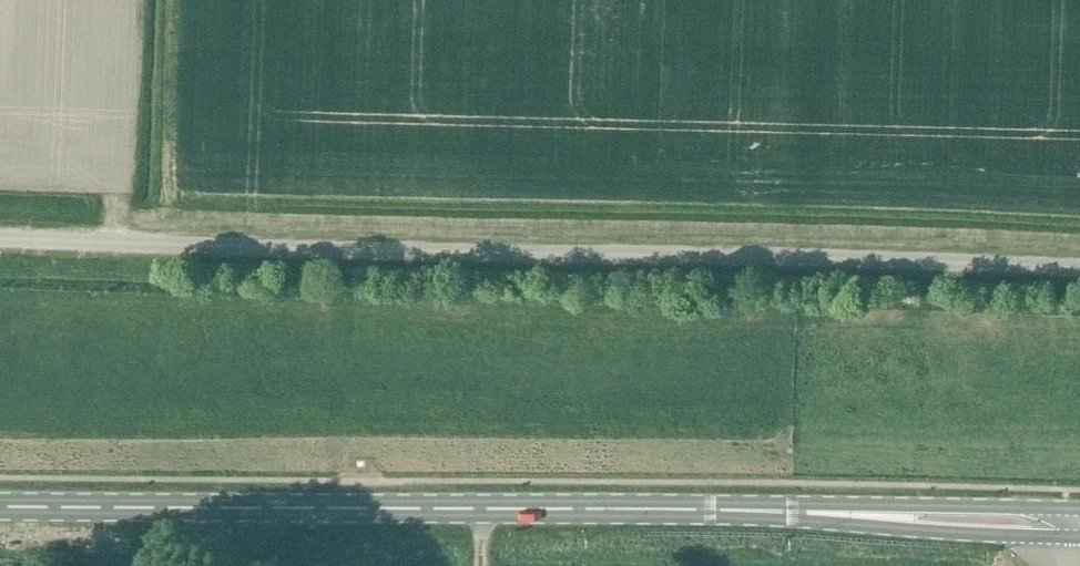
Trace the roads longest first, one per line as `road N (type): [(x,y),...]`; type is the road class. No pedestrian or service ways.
road 1 (unclassified): [(1079,272),(0,239)]
road 2 (primary): [(1079,521),(588,507),(0,505)]

